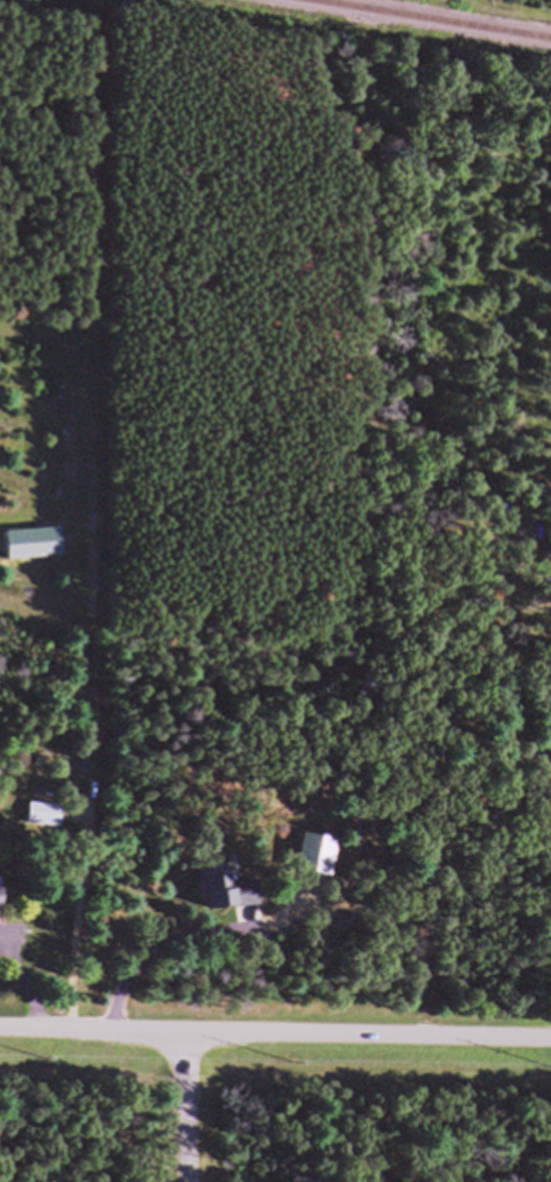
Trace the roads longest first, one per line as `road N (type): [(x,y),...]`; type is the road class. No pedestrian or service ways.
road 1 (residential): [(550,1035),(0,1022)]
road 2 (residential): [(192,1027),(205,1181)]

